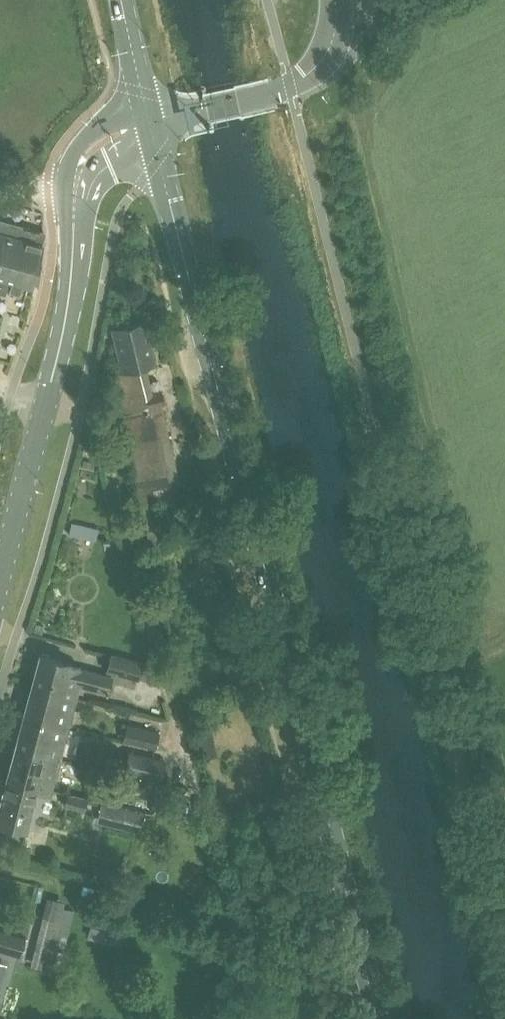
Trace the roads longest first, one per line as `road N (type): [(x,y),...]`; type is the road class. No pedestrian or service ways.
road 1 (secondary): [(379,1018),(150,124)]
road 2 (secondary): [(0,587),(74,285),(78,188),(102,148),(150,124)]
road 3 (secondary): [(150,124),(279,91),(314,72),(335,35),(336,0)]
road 4 (secondary): [(150,124),(122,0)]

